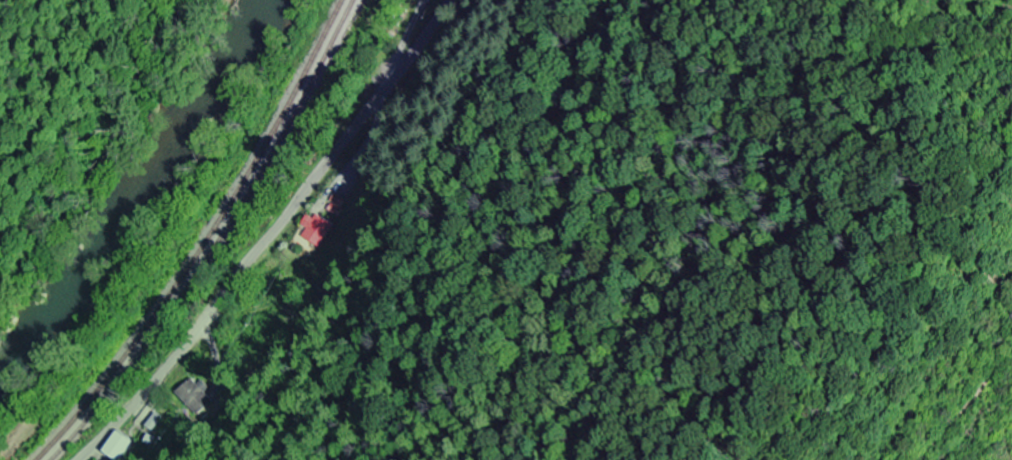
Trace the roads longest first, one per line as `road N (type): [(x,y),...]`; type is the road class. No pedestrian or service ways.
road 1 (residential): [(452,0),(178,353),(77,459)]

